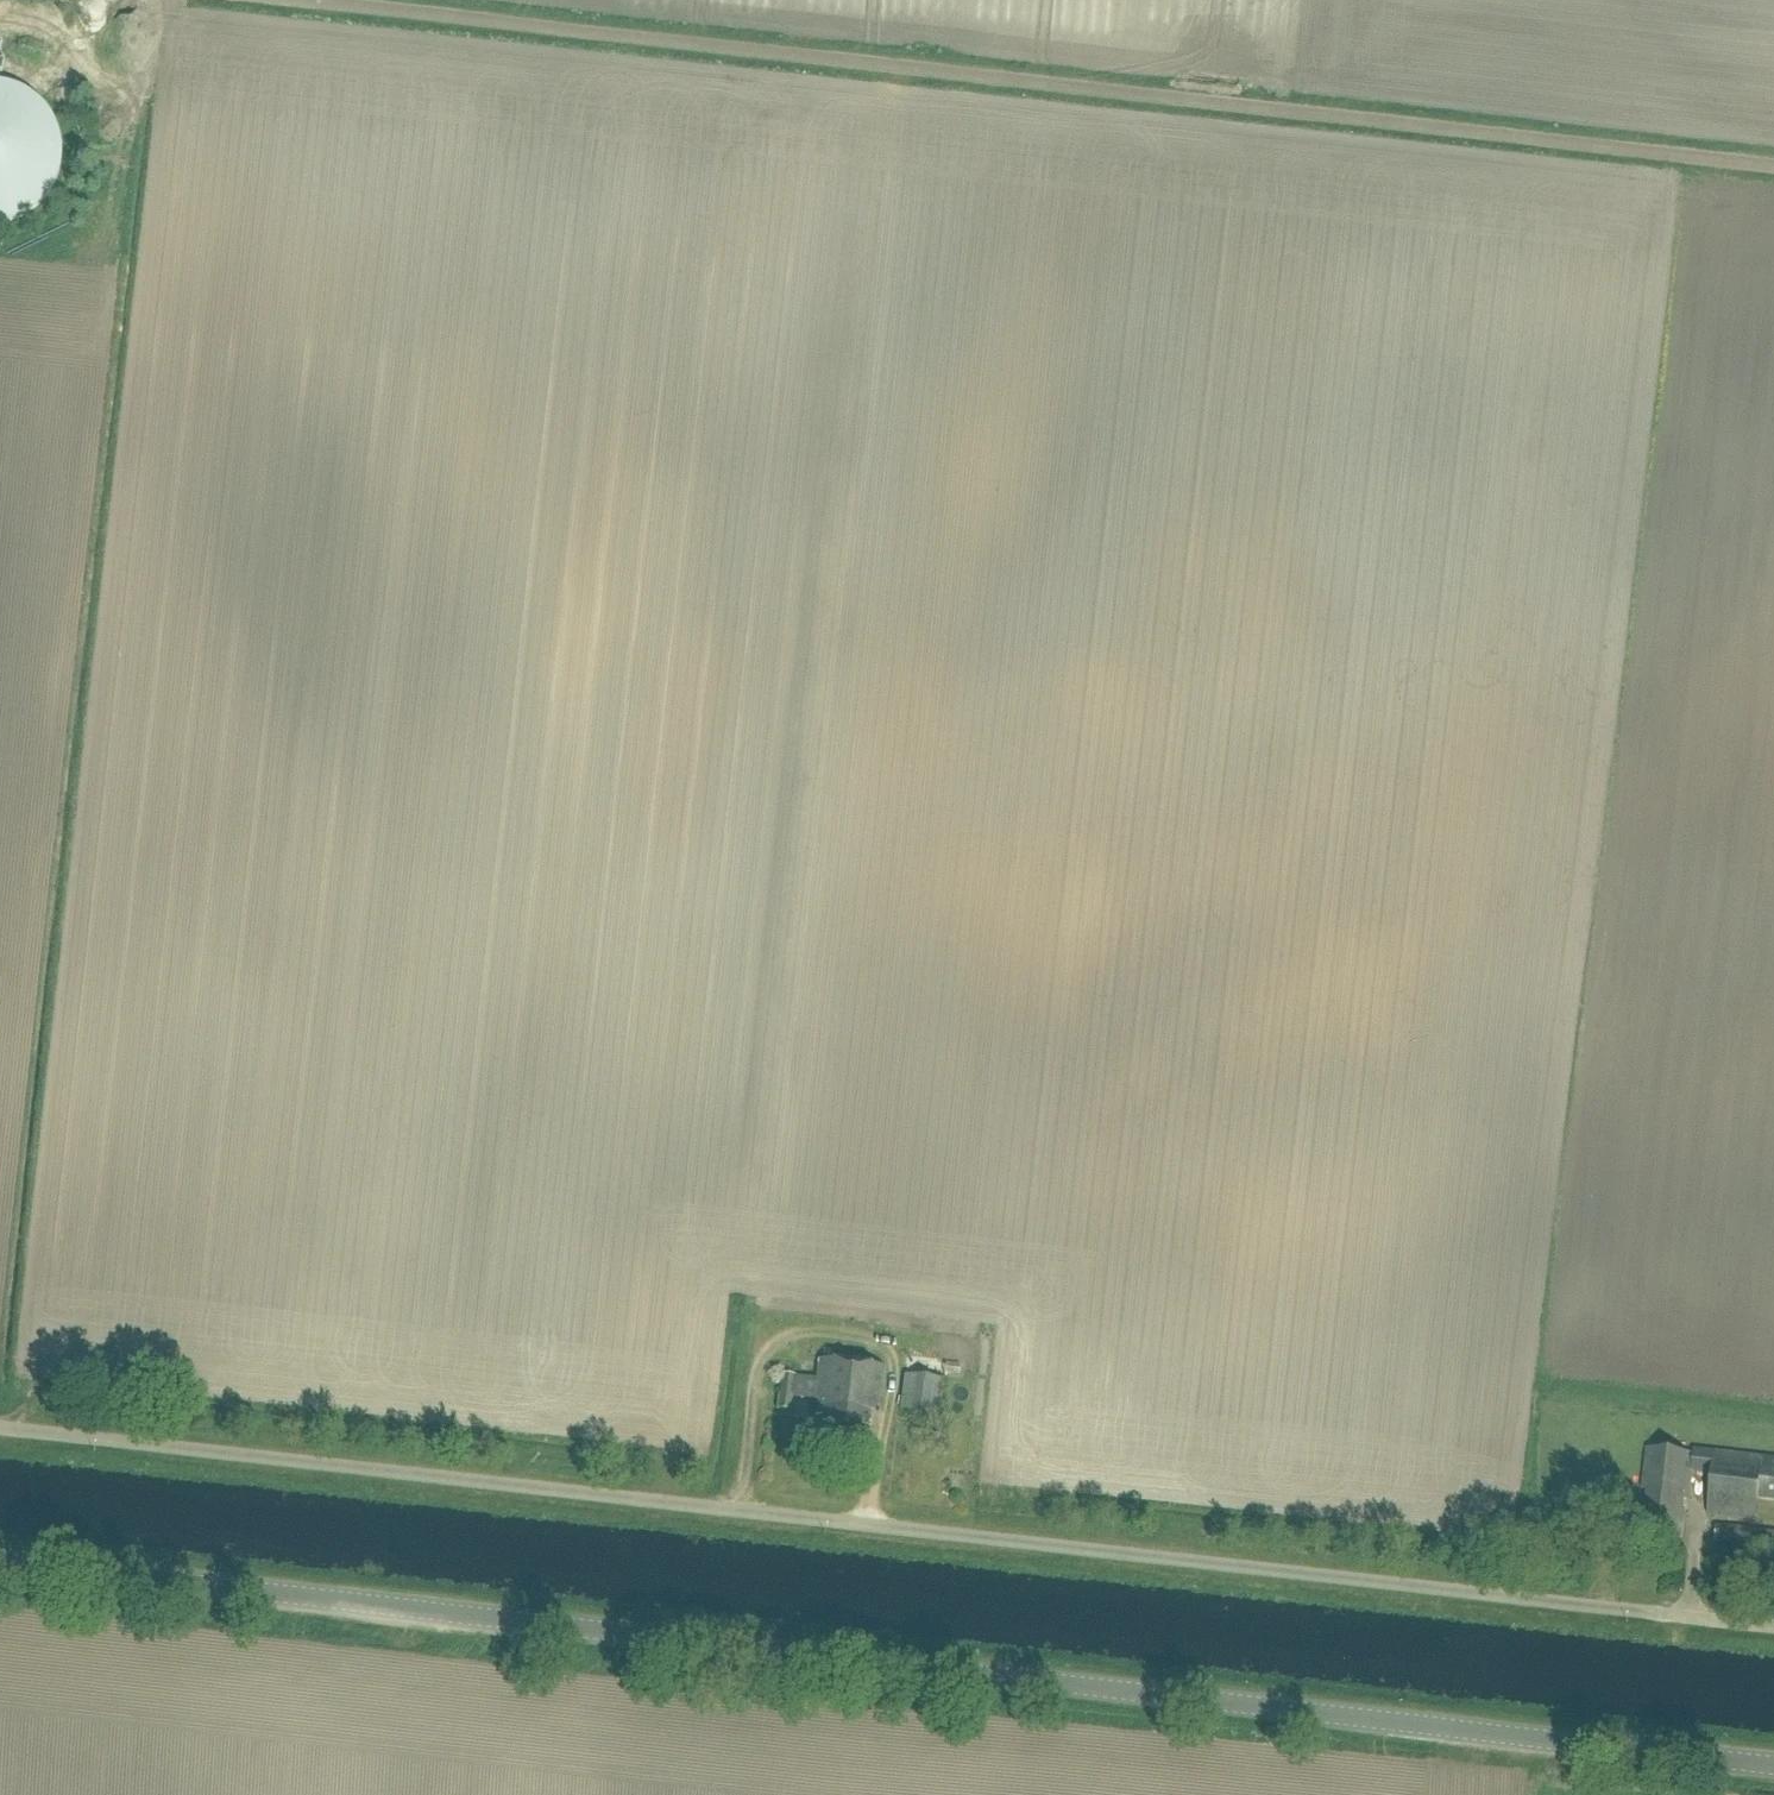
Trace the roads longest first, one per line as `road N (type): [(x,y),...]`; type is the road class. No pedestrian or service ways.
road 1 (tertiary): [(0,1566),(1773,1767)]
road 2 (unclassified): [(1773,1632),(0,1432)]
road 3 (unclassified): [(1773,167),(1301,119),(312,0)]

